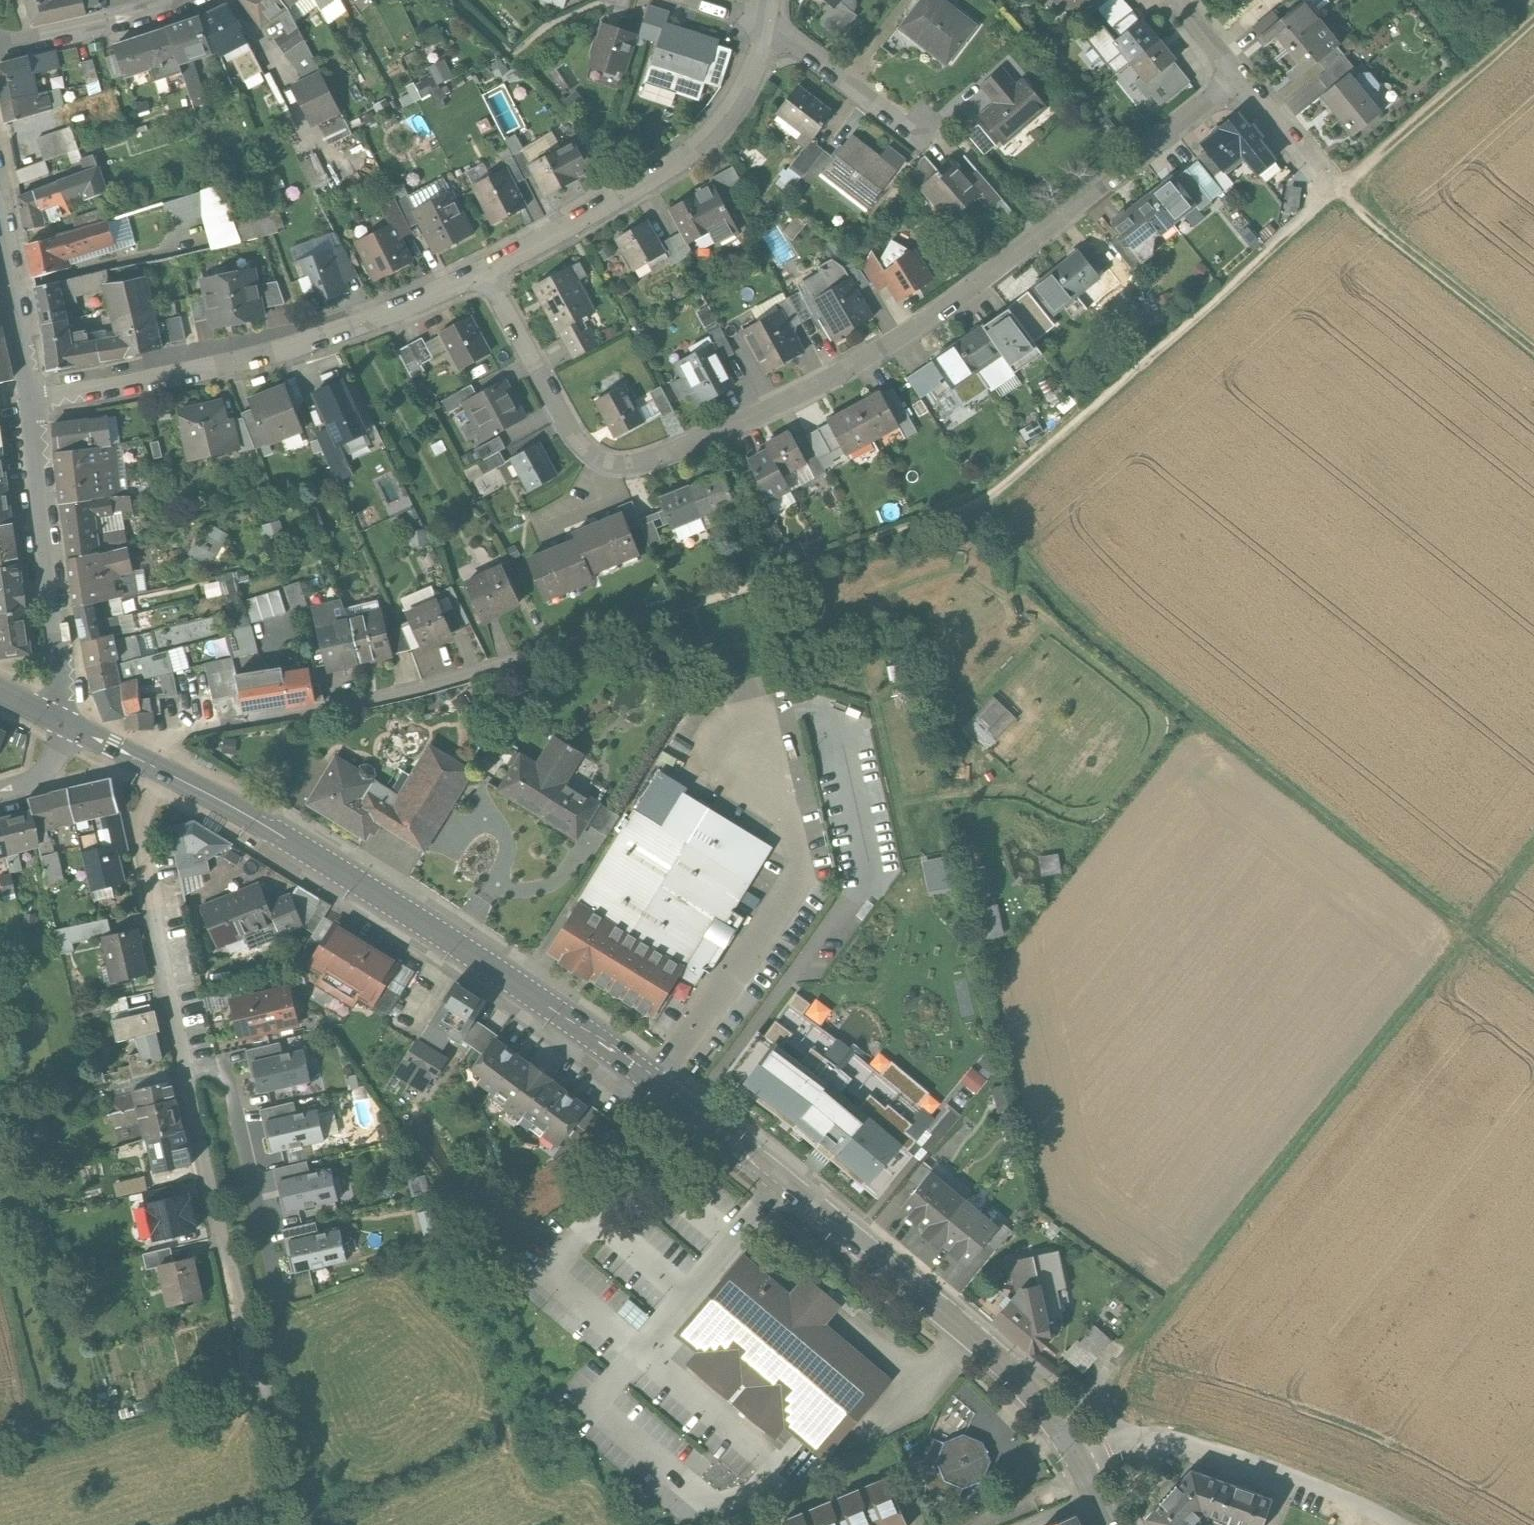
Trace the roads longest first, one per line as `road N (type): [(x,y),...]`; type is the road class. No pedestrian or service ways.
road 1 (track): [(139,762),(171,735),(552,658),(987,498),(1533,22)]
road 2 (residential): [(1078,1468),(1047,1410),(998,1357),(663,1084),(165,777)]
road 3 (residential): [(1242,80),(899,340),(737,426),(655,458),(608,459),(573,432),(486,271)]
road 4 (track): [(987,498),(1024,553),(1151,687),(1533,987)]
road 5 (track): [(1093,1397),(1533,849)]
road 6 (residential): [(34,400),(234,362),(362,324),(486,271)]
road 7 (residential): [(486,271),(694,150),(747,80),(769,24)]
road 8 (residential): [(1414,1524),(1312,1476),(1171,1441),(1116,1446),(1078,1468)]
road 9 (residential): [(265,1393),(185,1063)]
road 10 (residential): [(34,400),(71,732)]
road 11 (residential): [(185,1063),(142,842),(143,822),(165,777)]
road 12 (track): [(1337,193),(1533,352)]
road 13 (residential): [(185,1063),(219,1081),(235,1107),(276,1282)]
road 14 (residential): [(0,49),(186,0)]
road 15 (residential): [(0,230),(34,400)]
road 16 (residential): [(769,24),(900,122)]
road 17 (residential): [(1242,80),(1337,193)]
road 18 (track): [(303,1524),(285,1434),(265,1393)]
road 19 (track): [(733,723),(693,608)]

